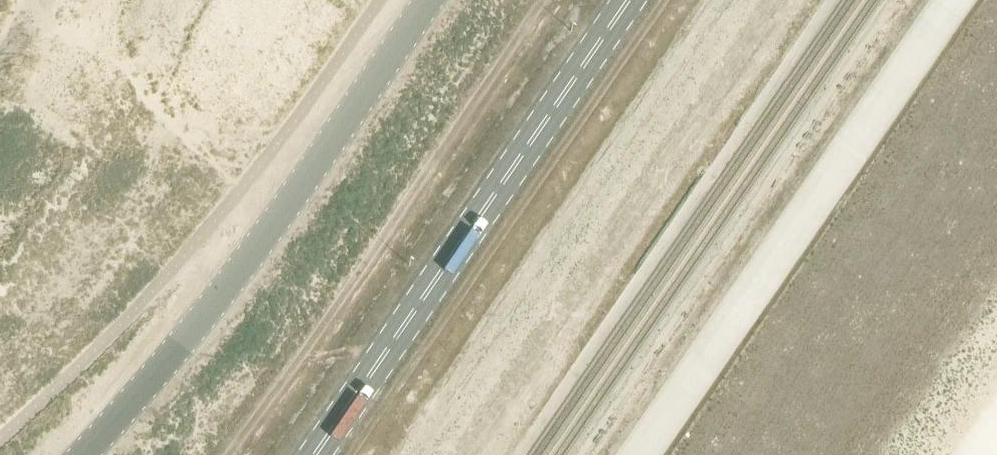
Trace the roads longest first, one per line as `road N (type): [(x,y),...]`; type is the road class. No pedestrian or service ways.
road 1 (unclassified): [(432,0),(187,343),(89,454)]
road 2 (secondary): [(631,0),(316,454)]
road 3 (unclassified): [(728,454),(996,66)]

